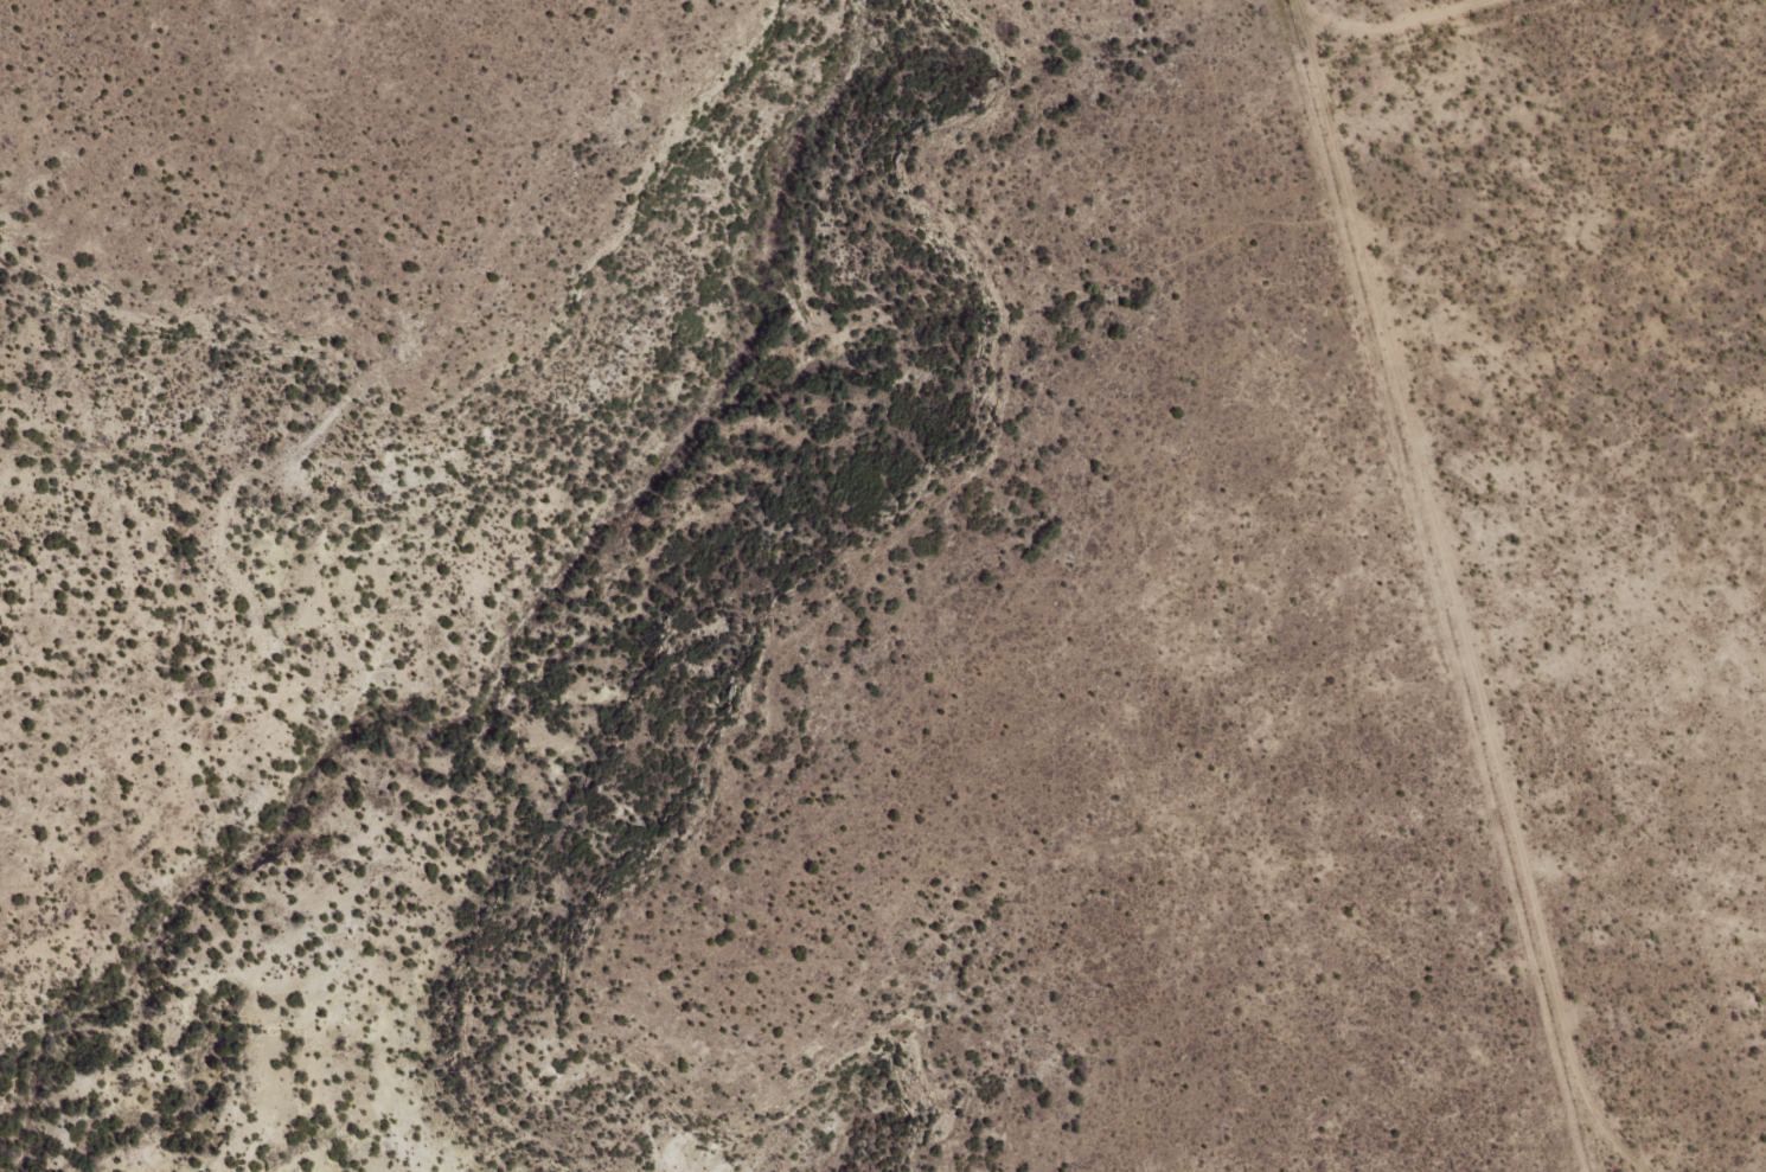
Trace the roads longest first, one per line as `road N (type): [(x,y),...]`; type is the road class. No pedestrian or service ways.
road 1 (track): [(1616,1171),(1569,1138),(1318,180),(1312,83),(1287,41),(1276,0)]
road 2 (track): [(1616,0),(1312,83)]

